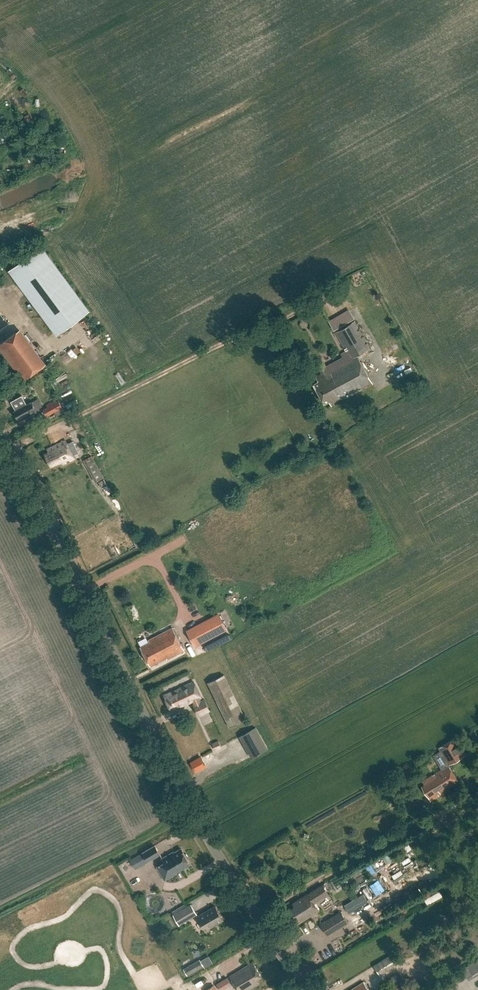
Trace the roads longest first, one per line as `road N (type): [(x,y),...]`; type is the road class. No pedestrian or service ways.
road 1 (tertiary): [(192,812),(0,437)]
road 2 (track): [(336,303),(290,310),(10,449)]
road 3 (tertiary): [(192,812),(305,989)]

